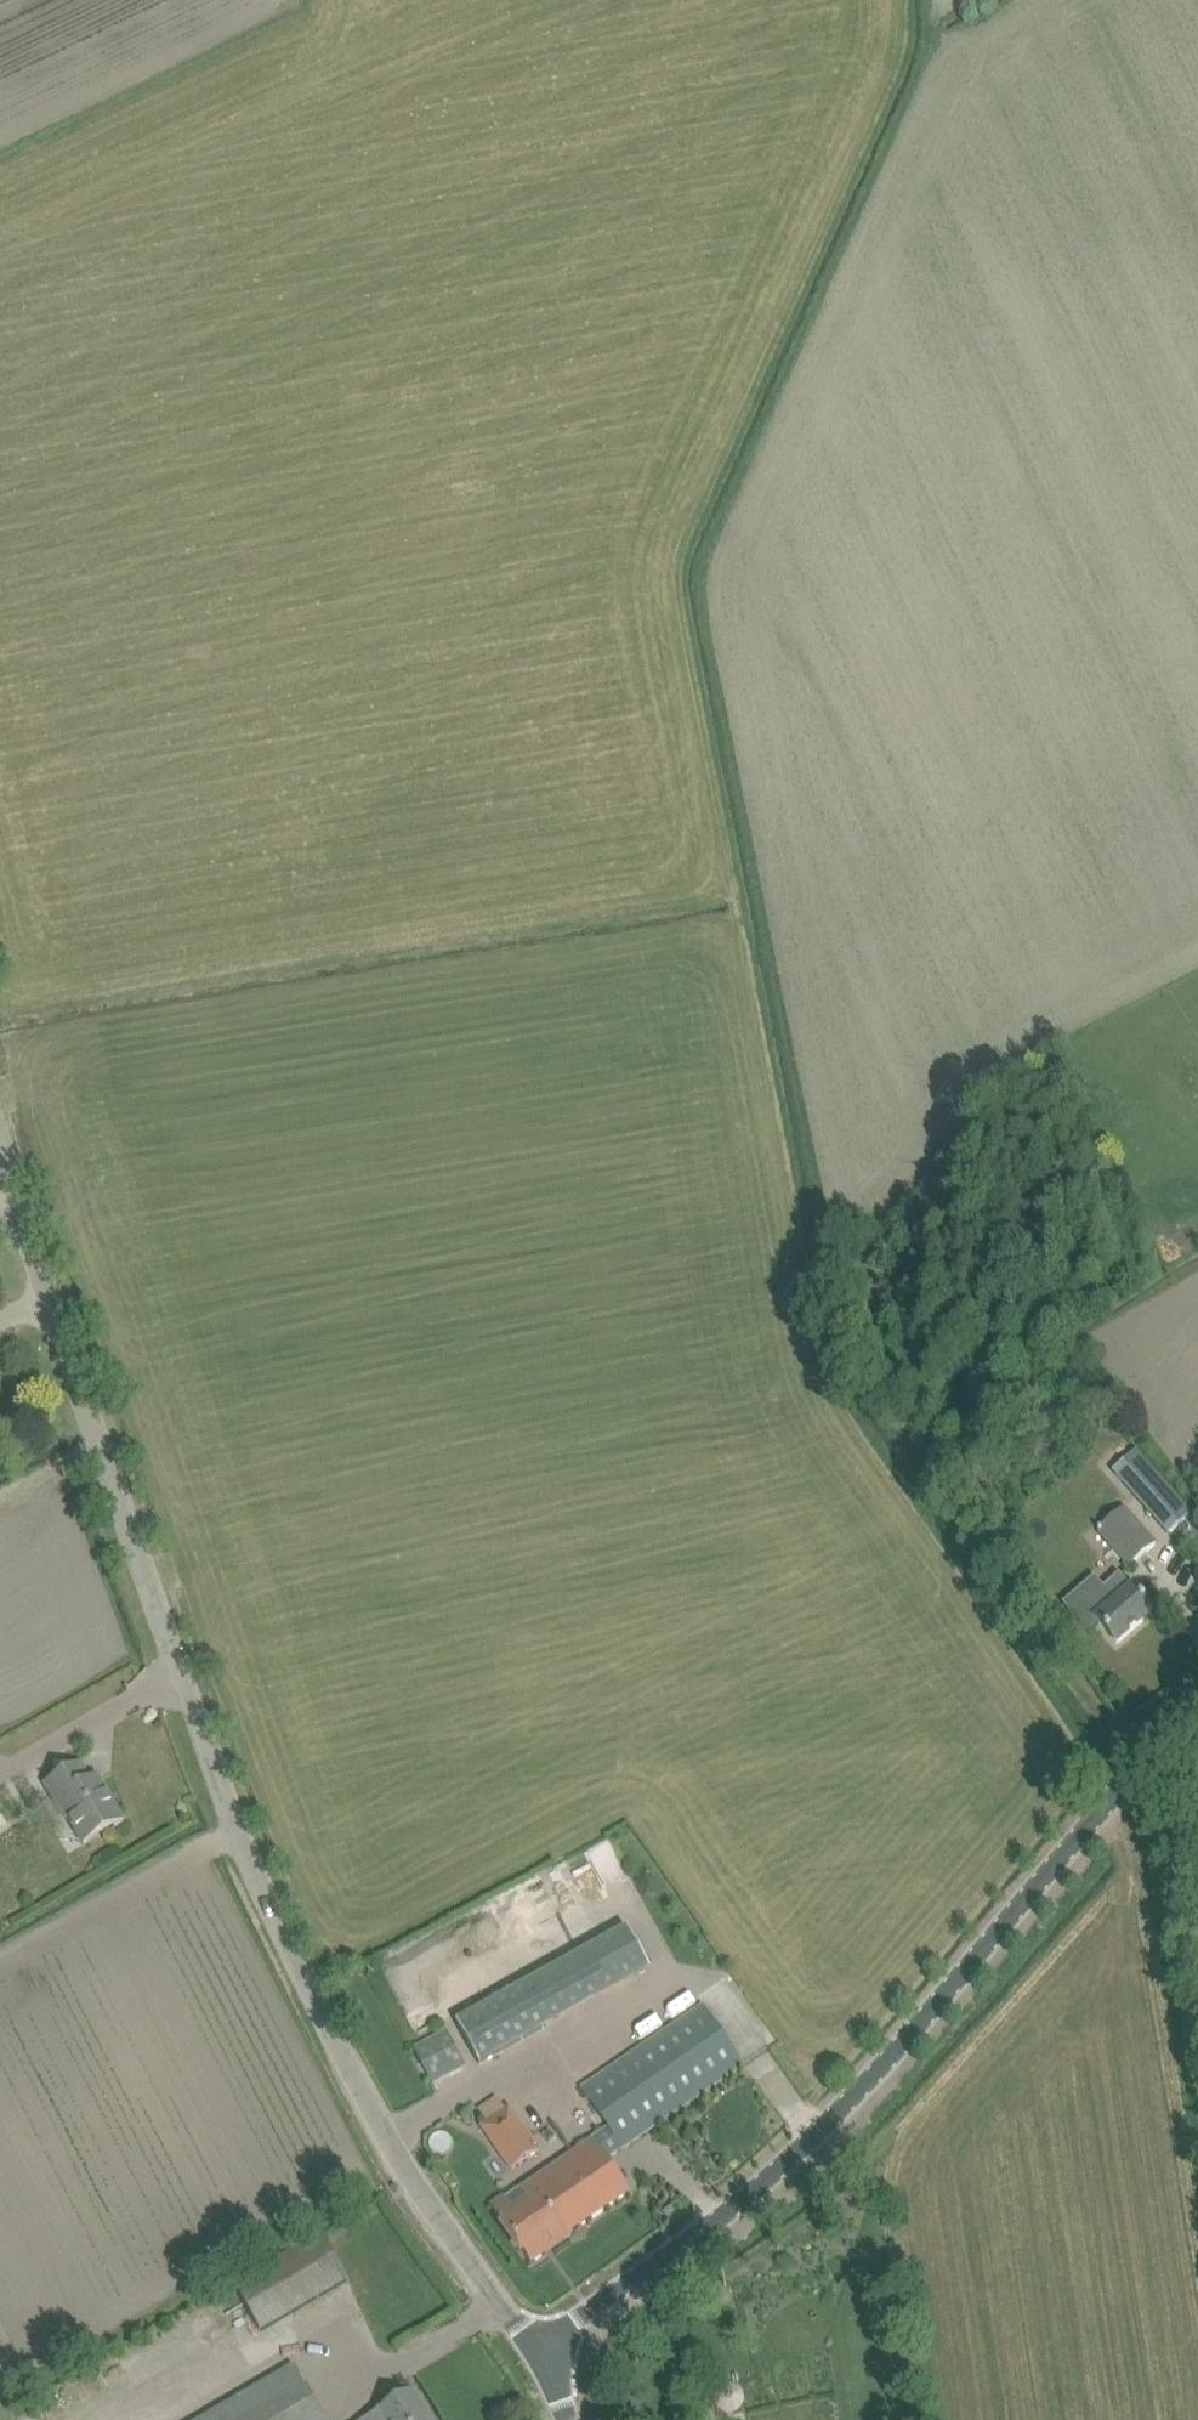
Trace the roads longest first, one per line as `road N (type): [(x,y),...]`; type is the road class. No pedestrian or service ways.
road 1 (tertiary): [(541,2352),(363,2087),(151,1606),(0,1173)]
road 2 (unclassified): [(541,2352),(815,2141),(939,2006),(990,1925),(1197,1690)]

